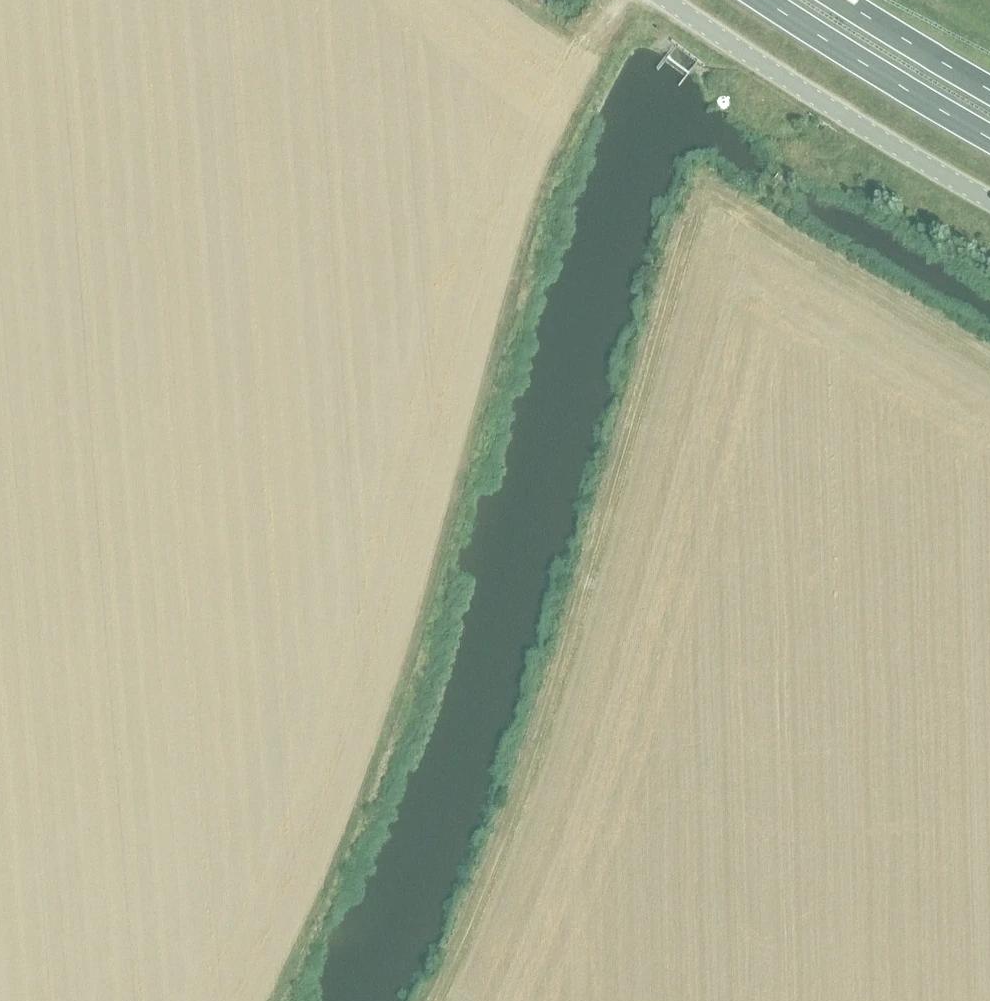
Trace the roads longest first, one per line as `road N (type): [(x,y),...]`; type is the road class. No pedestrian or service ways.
road 1 (tertiary): [(668,0),(989,199)]
road 2 (trunk): [(762,0),(989,138)]
road 3 (trunk): [(989,91),(847,0)]

